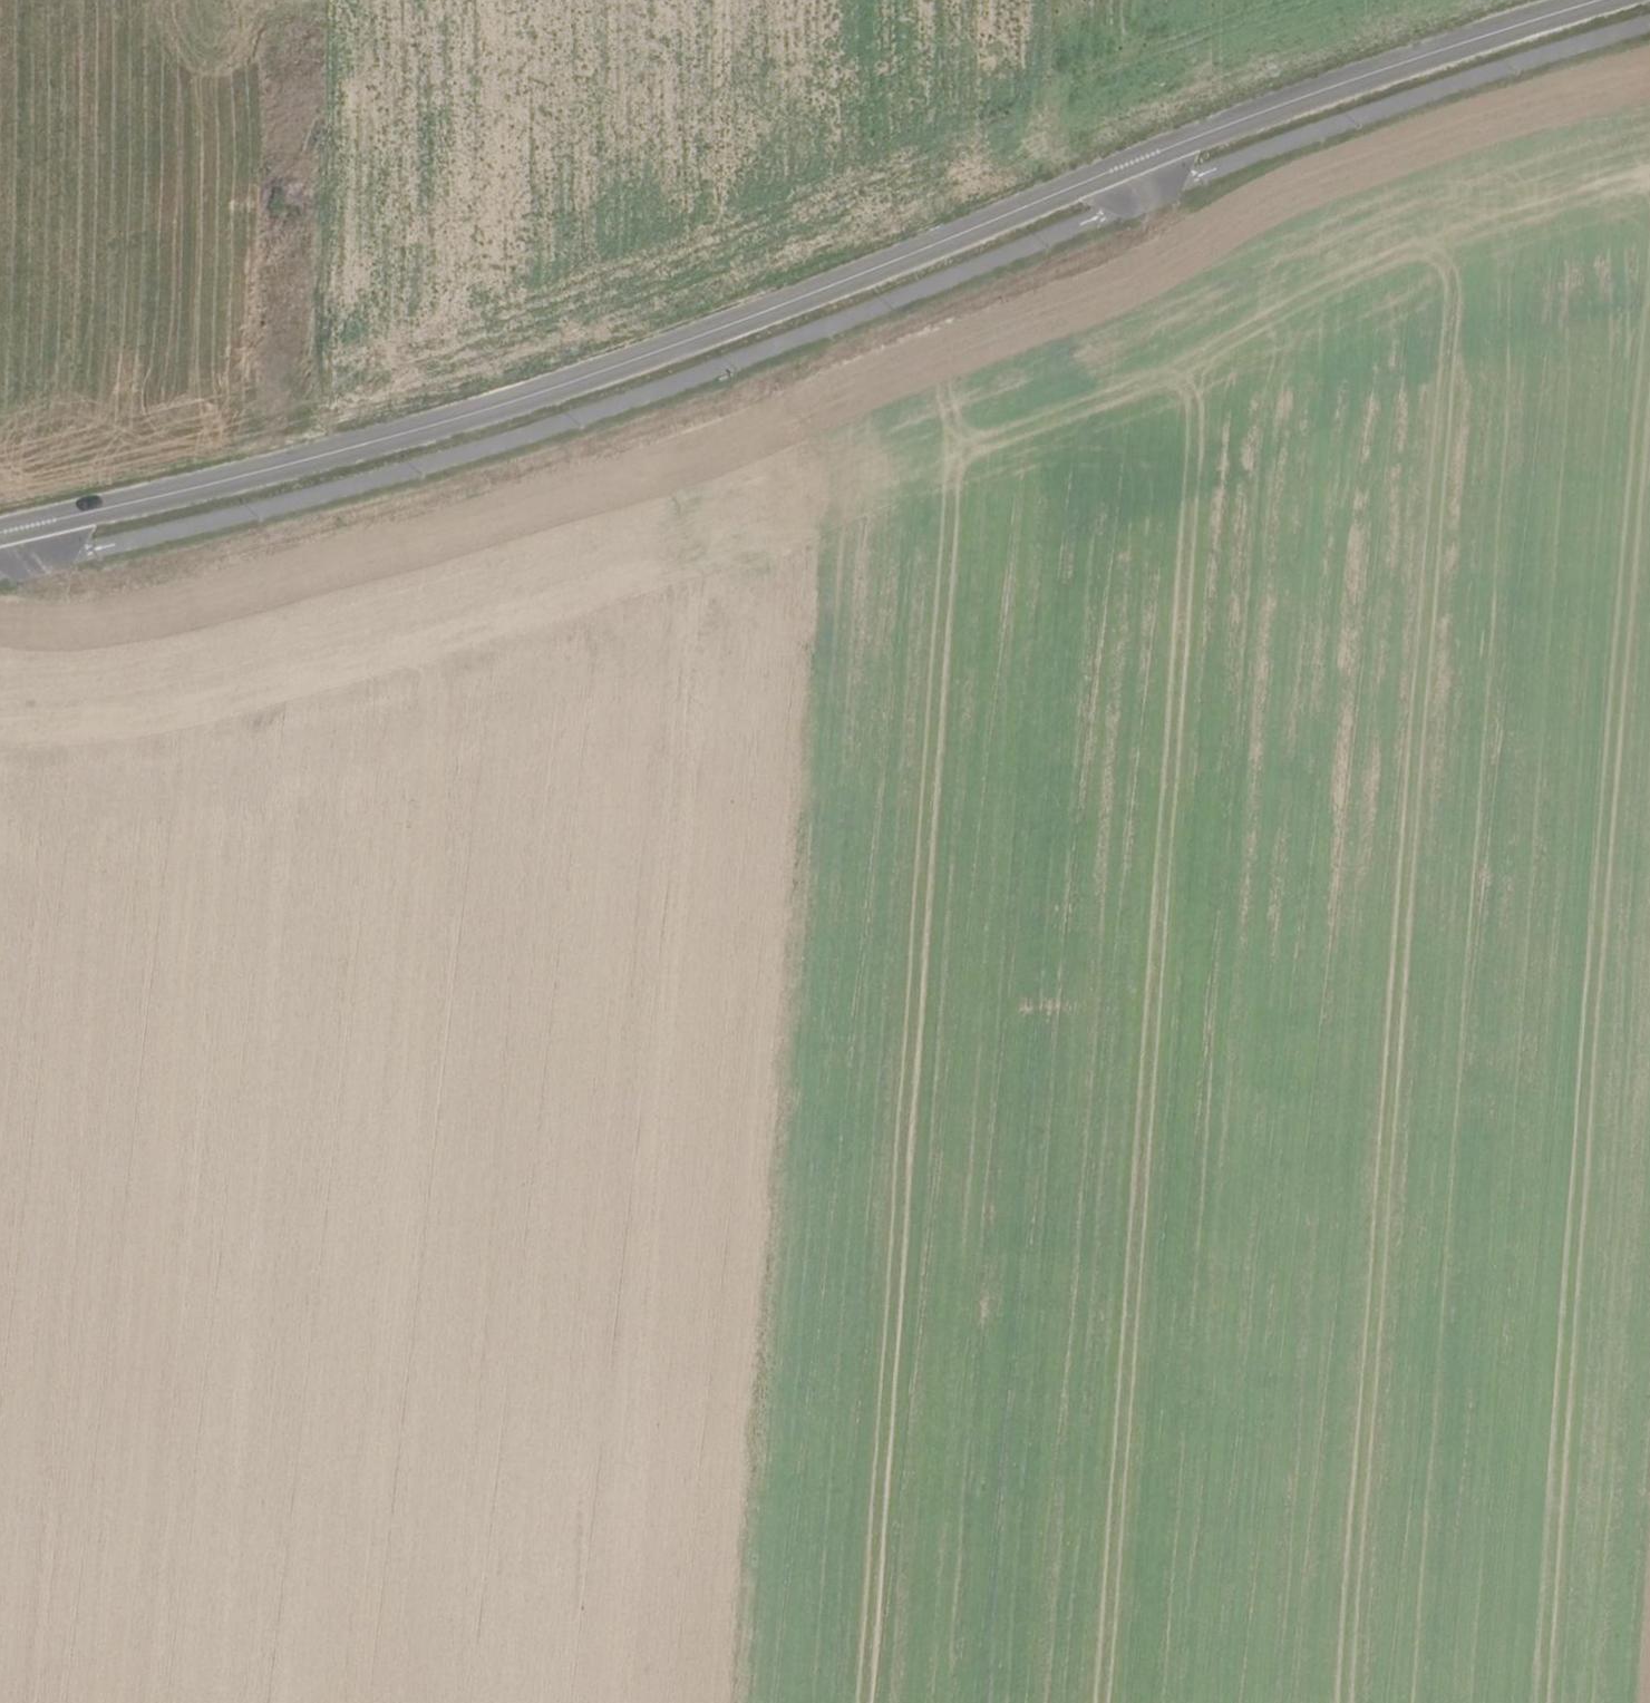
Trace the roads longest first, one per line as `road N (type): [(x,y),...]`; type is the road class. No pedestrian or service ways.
road 1 (tertiary): [(1608,0),(1284,108),(865,276),(503,406),(0,536)]

